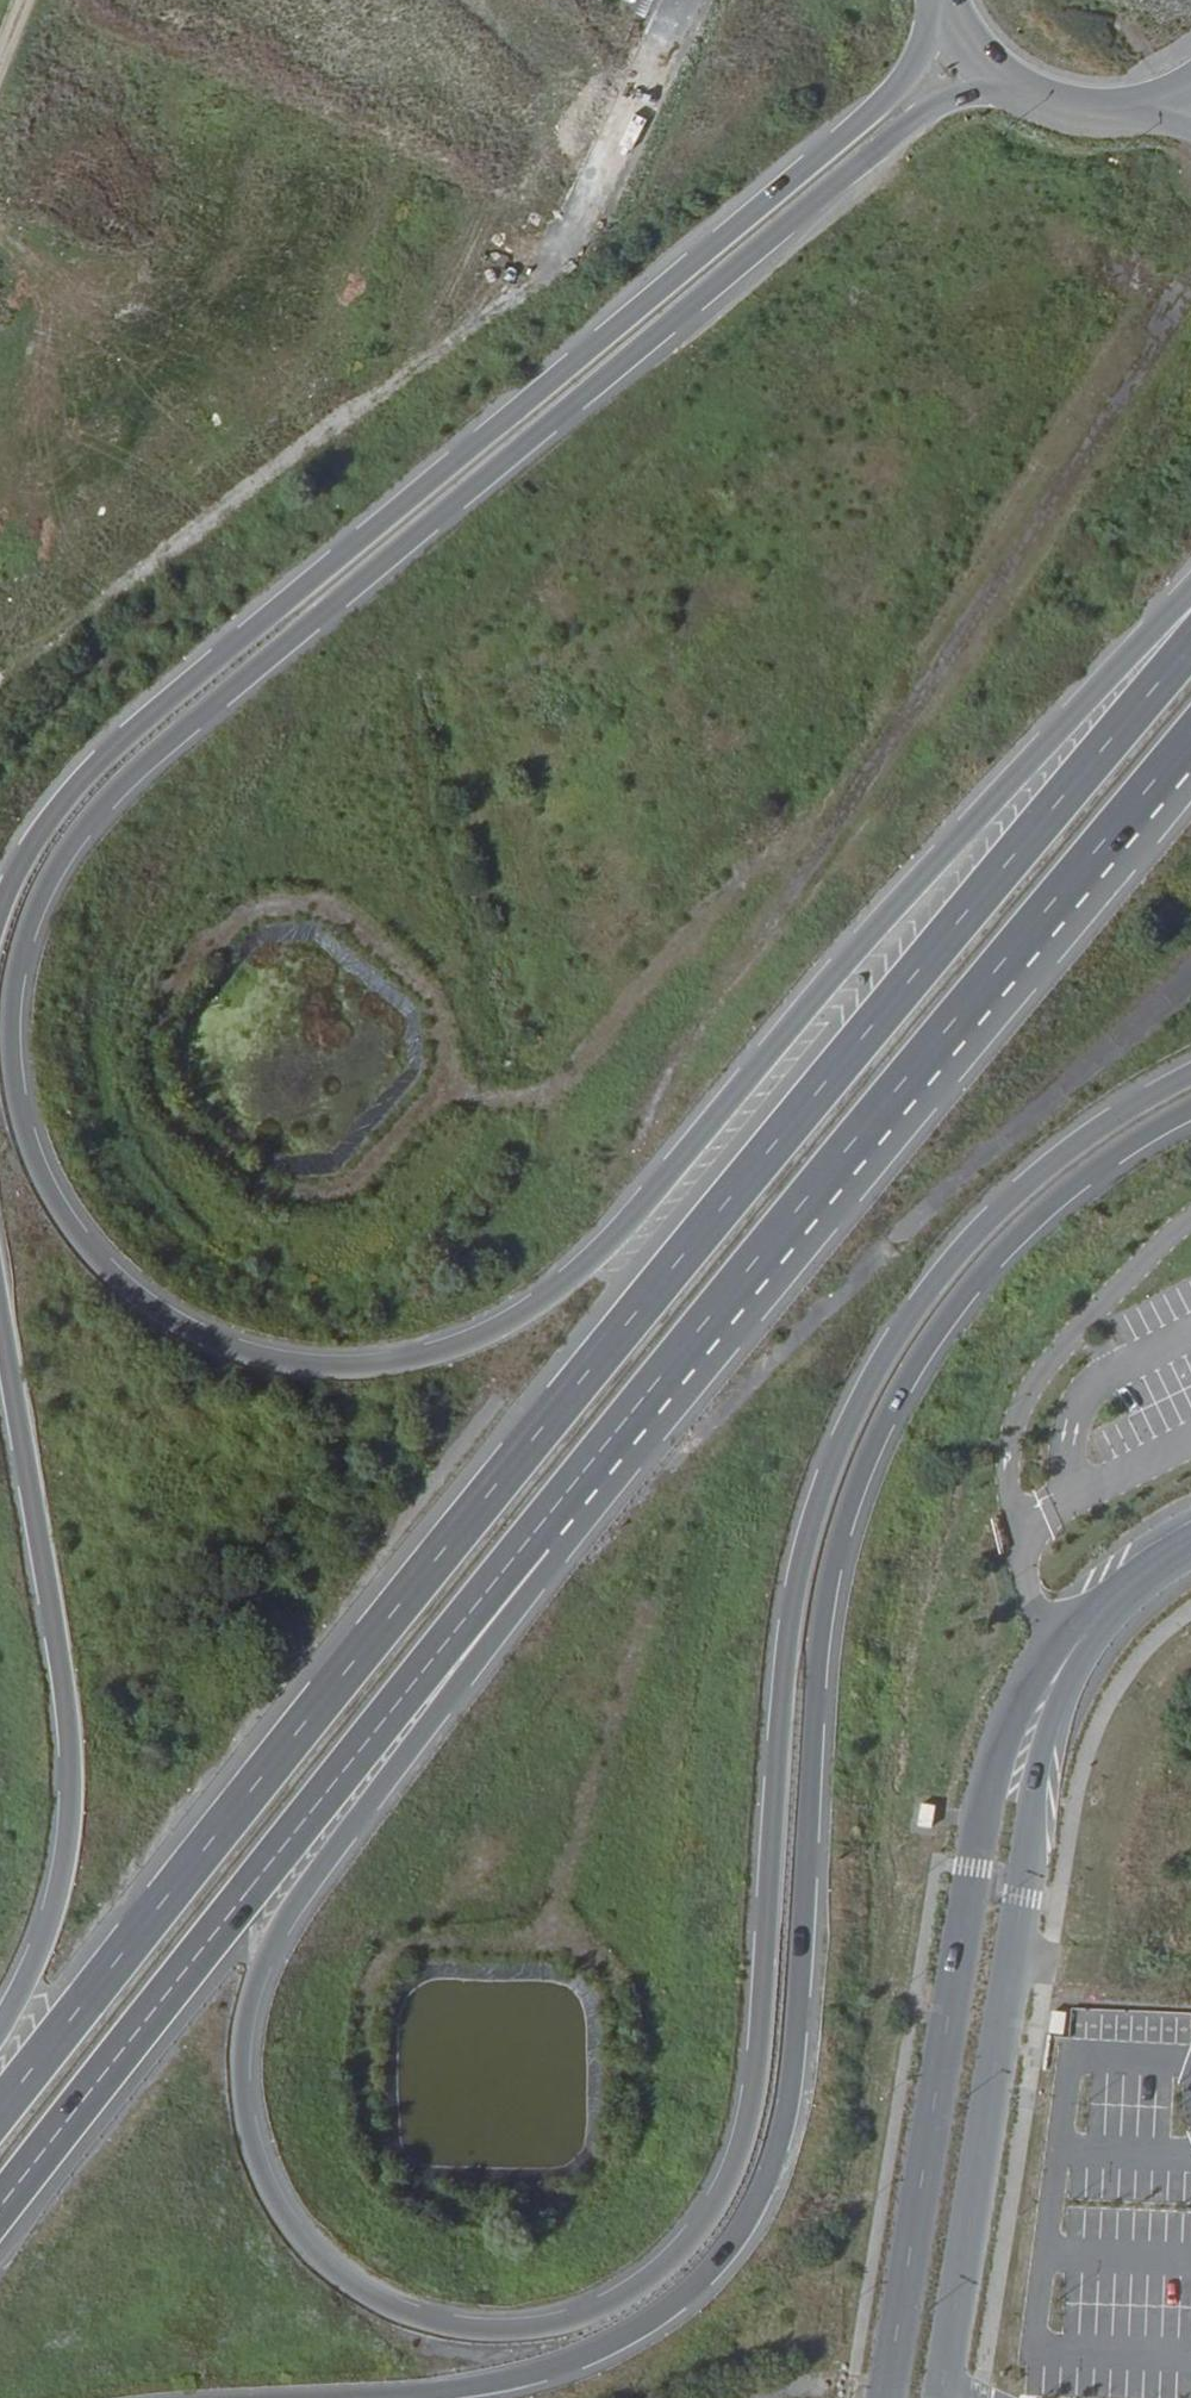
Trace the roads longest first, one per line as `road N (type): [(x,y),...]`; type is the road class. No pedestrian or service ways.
road 1 (trunk): [(1190,605),(1064,726),(574,1273),(485,1333),(371,1364),(276,1358),(183,1319),(114,1270),(57,1201),(21,1120),(9,1004),(35,902),(90,811),(932,109),(1010,73)]
road 2 (trunk): [(1190,1074),(1089,1130),(999,1204),(928,1285),(874,1369),(811,1504),(788,1649),(744,2136),(704,2218),(653,2277),(580,2314),(488,2317),(425,2305),(327,2258),(273,2181),(248,2085),(251,2001),(299,1886),(466,1669),(529,1543)]
road 3 (trunk): [(1190,646),(768,1169),(461,1526),(0,2108)]
road 4 (trunk): [(386,2397),(504,2384),(606,2354),(683,2298),(737,2236),(778,2144),(796,2015),(819,1645),(847,1502),(901,1387),(1019,1233),(1103,1163),(1190,1114)]
road 5 (trunk): [(941,0),(896,89),(844,141),(128,726),(36,830),(0,895)]
road 6 (trunk): [(529,1543),(1190,740)]
road 7 (trunk): [(0,2208),(529,1543)]
road 8 (tertiary): [(1058,1672),(1005,1745),(972,1870),(894,2397)]
road 9 (tertiary): [(938,2397),(1058,1672)]
road 10 (trunk): [(0,1323),(42,1542),(69,1775),(52,1908),(34,1972),(0,2033)]
road 11 (tertiary): [(1058,1672),(1161,1556),(1190,1541)]
road 12 (secondary): [(1010,73),(1085,99),(1126,98)]

